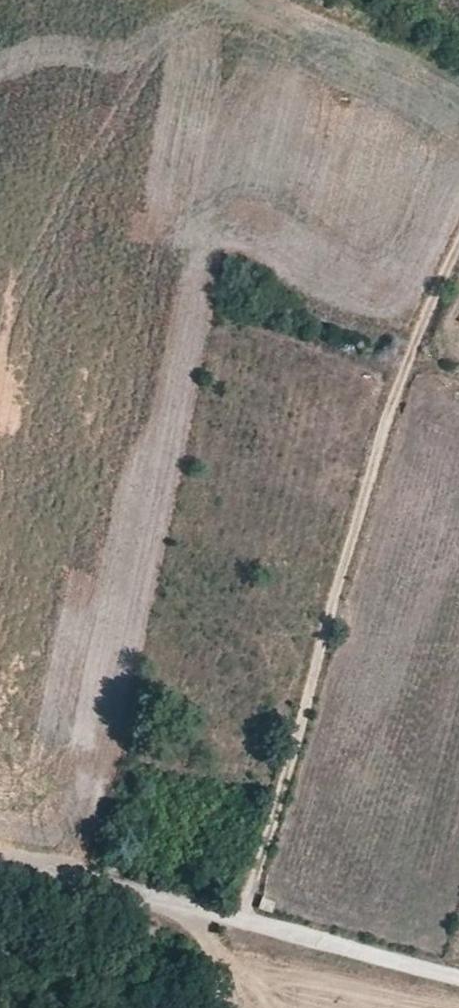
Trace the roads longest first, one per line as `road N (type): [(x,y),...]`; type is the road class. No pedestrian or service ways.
road 1 (track): [(244,927),(404,361),(458,250)]

